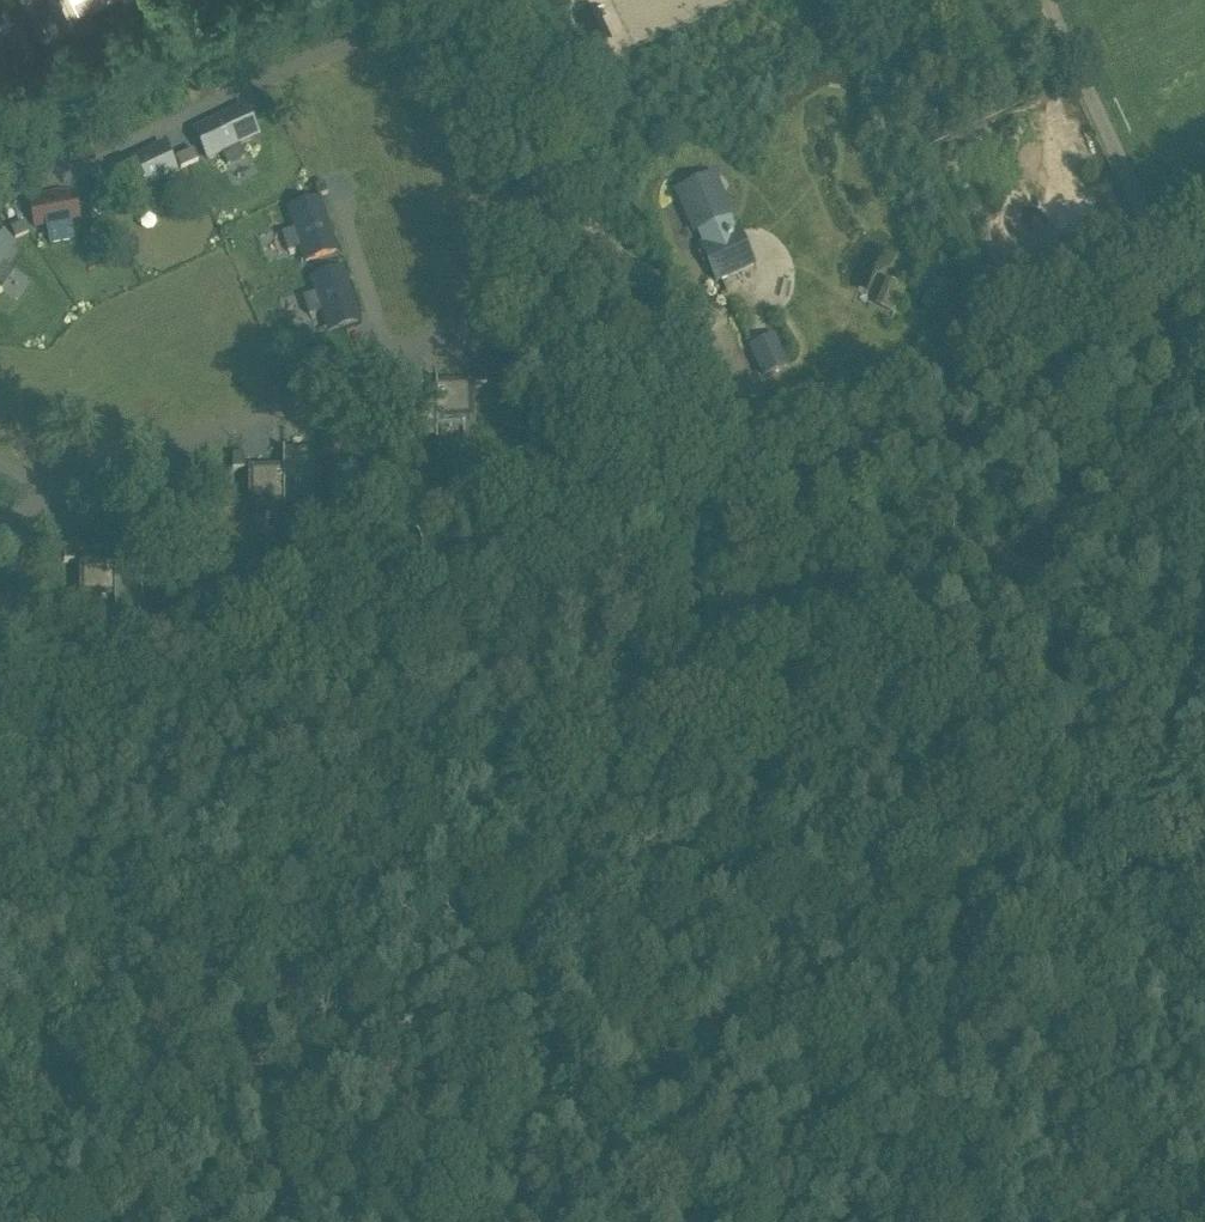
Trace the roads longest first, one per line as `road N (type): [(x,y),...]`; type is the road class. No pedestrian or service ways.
road 1 (track): [(1204,914),(820,571),(691,474),(484,0)]
road 2 (unclassified): [(1204,295),(1123,169),(1049,0)]

